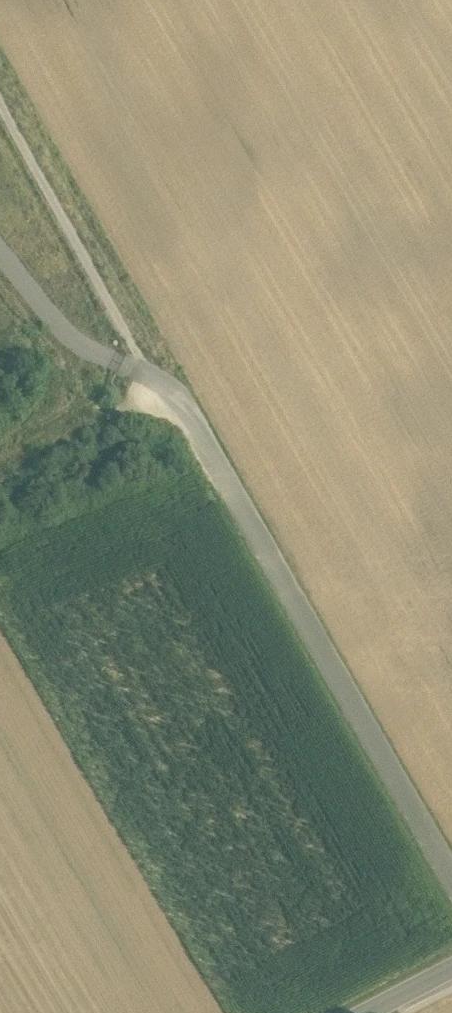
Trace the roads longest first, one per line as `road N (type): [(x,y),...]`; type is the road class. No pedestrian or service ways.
road 1 (track): [(0,99),(165,391)]

